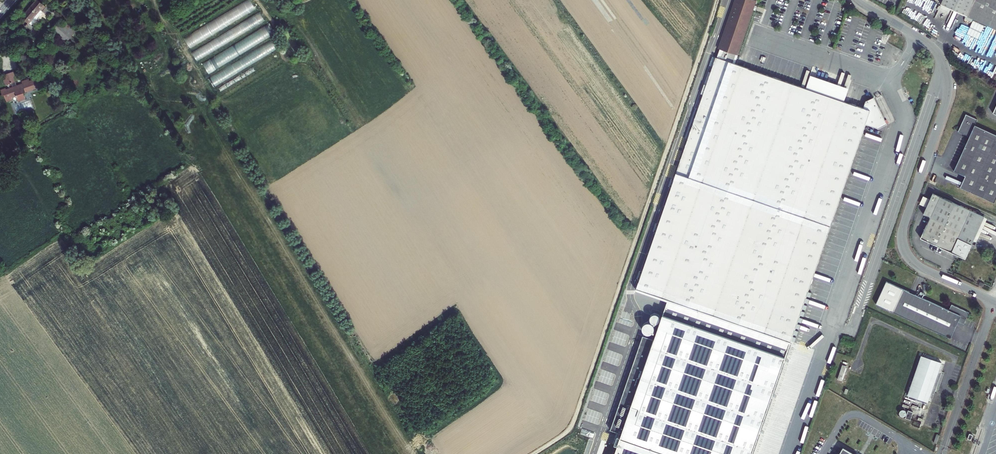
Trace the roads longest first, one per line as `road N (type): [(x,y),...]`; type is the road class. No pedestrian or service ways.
road 1 (track): [(717,0),(574,421),(535,453)]
road 2 (unclassified): [(856,0),(931,46),(947,75),(946,104),(903,230),(906,253),(917,266),(994,302)]
road 3 (unclassified): [(994,302),(945,447)]

